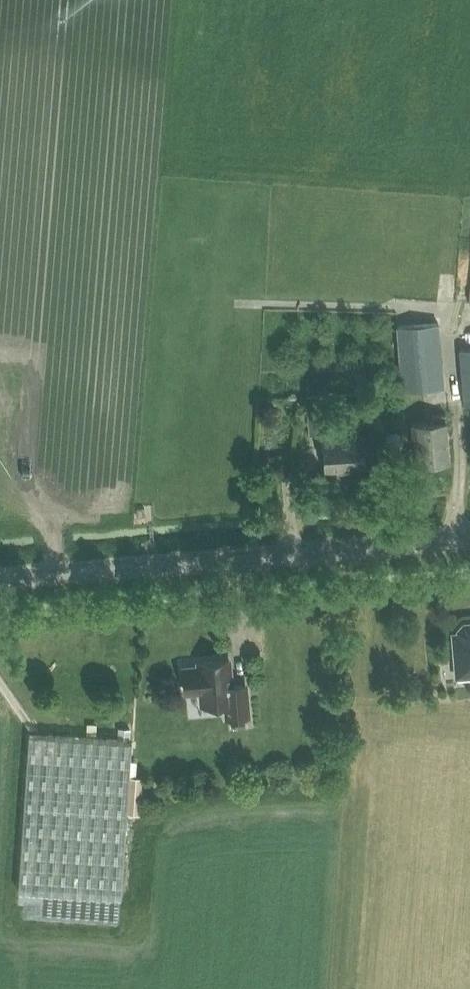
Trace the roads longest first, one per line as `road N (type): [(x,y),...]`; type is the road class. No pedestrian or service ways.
road 1 (unclassified): [(0,580),(469,542)]

